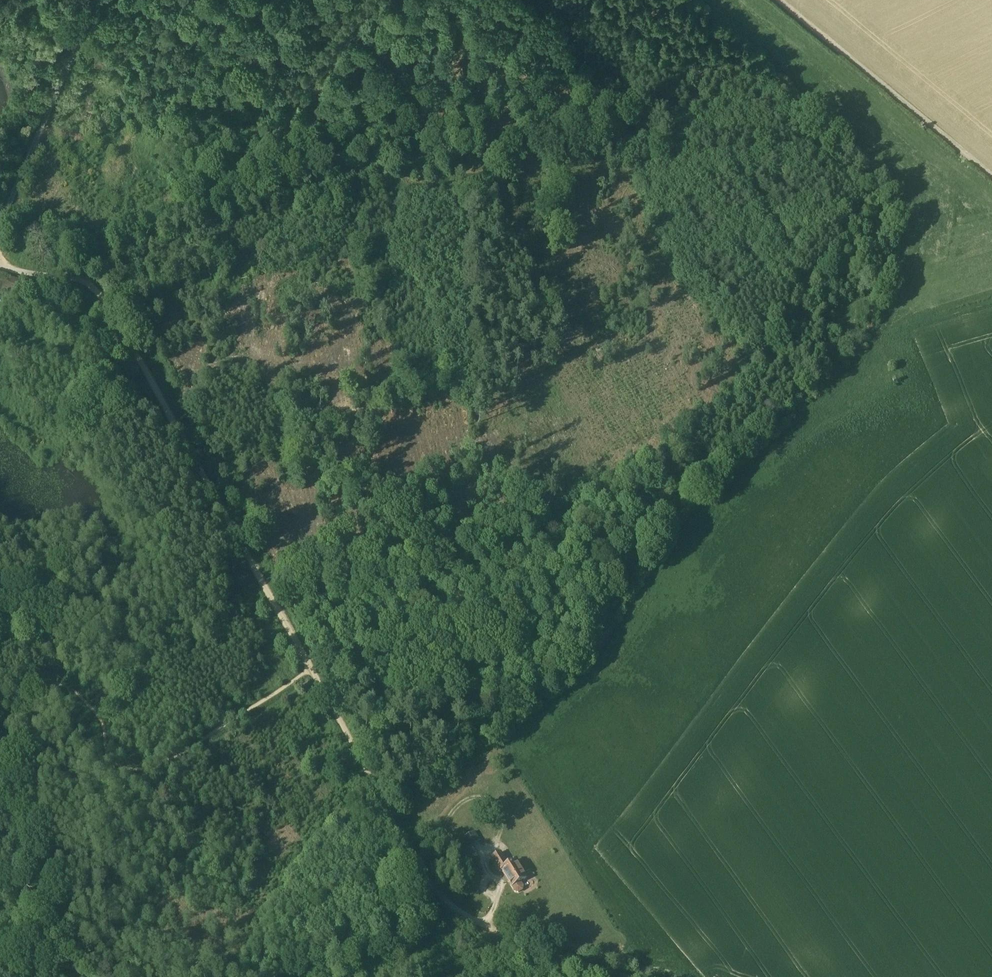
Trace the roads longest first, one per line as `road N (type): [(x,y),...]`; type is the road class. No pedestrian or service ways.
road 1 (track): [(0,646),(42,660),(60,684),(123,731),(194,747),(311,671)]
road 2 (track): [(776,0),(991,177)]
road 3 (track): [(614,976),(479,926)]
road 4 (track): [(87,287),(94,252),(175,223)]

